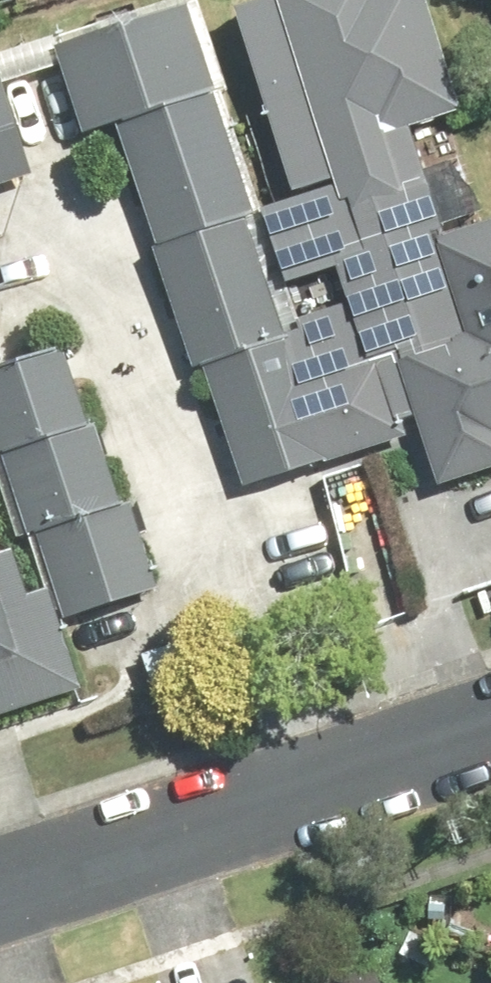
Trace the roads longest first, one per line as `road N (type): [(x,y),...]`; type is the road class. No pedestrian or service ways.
road 1 (residential): [(0,888),(490,734)]

